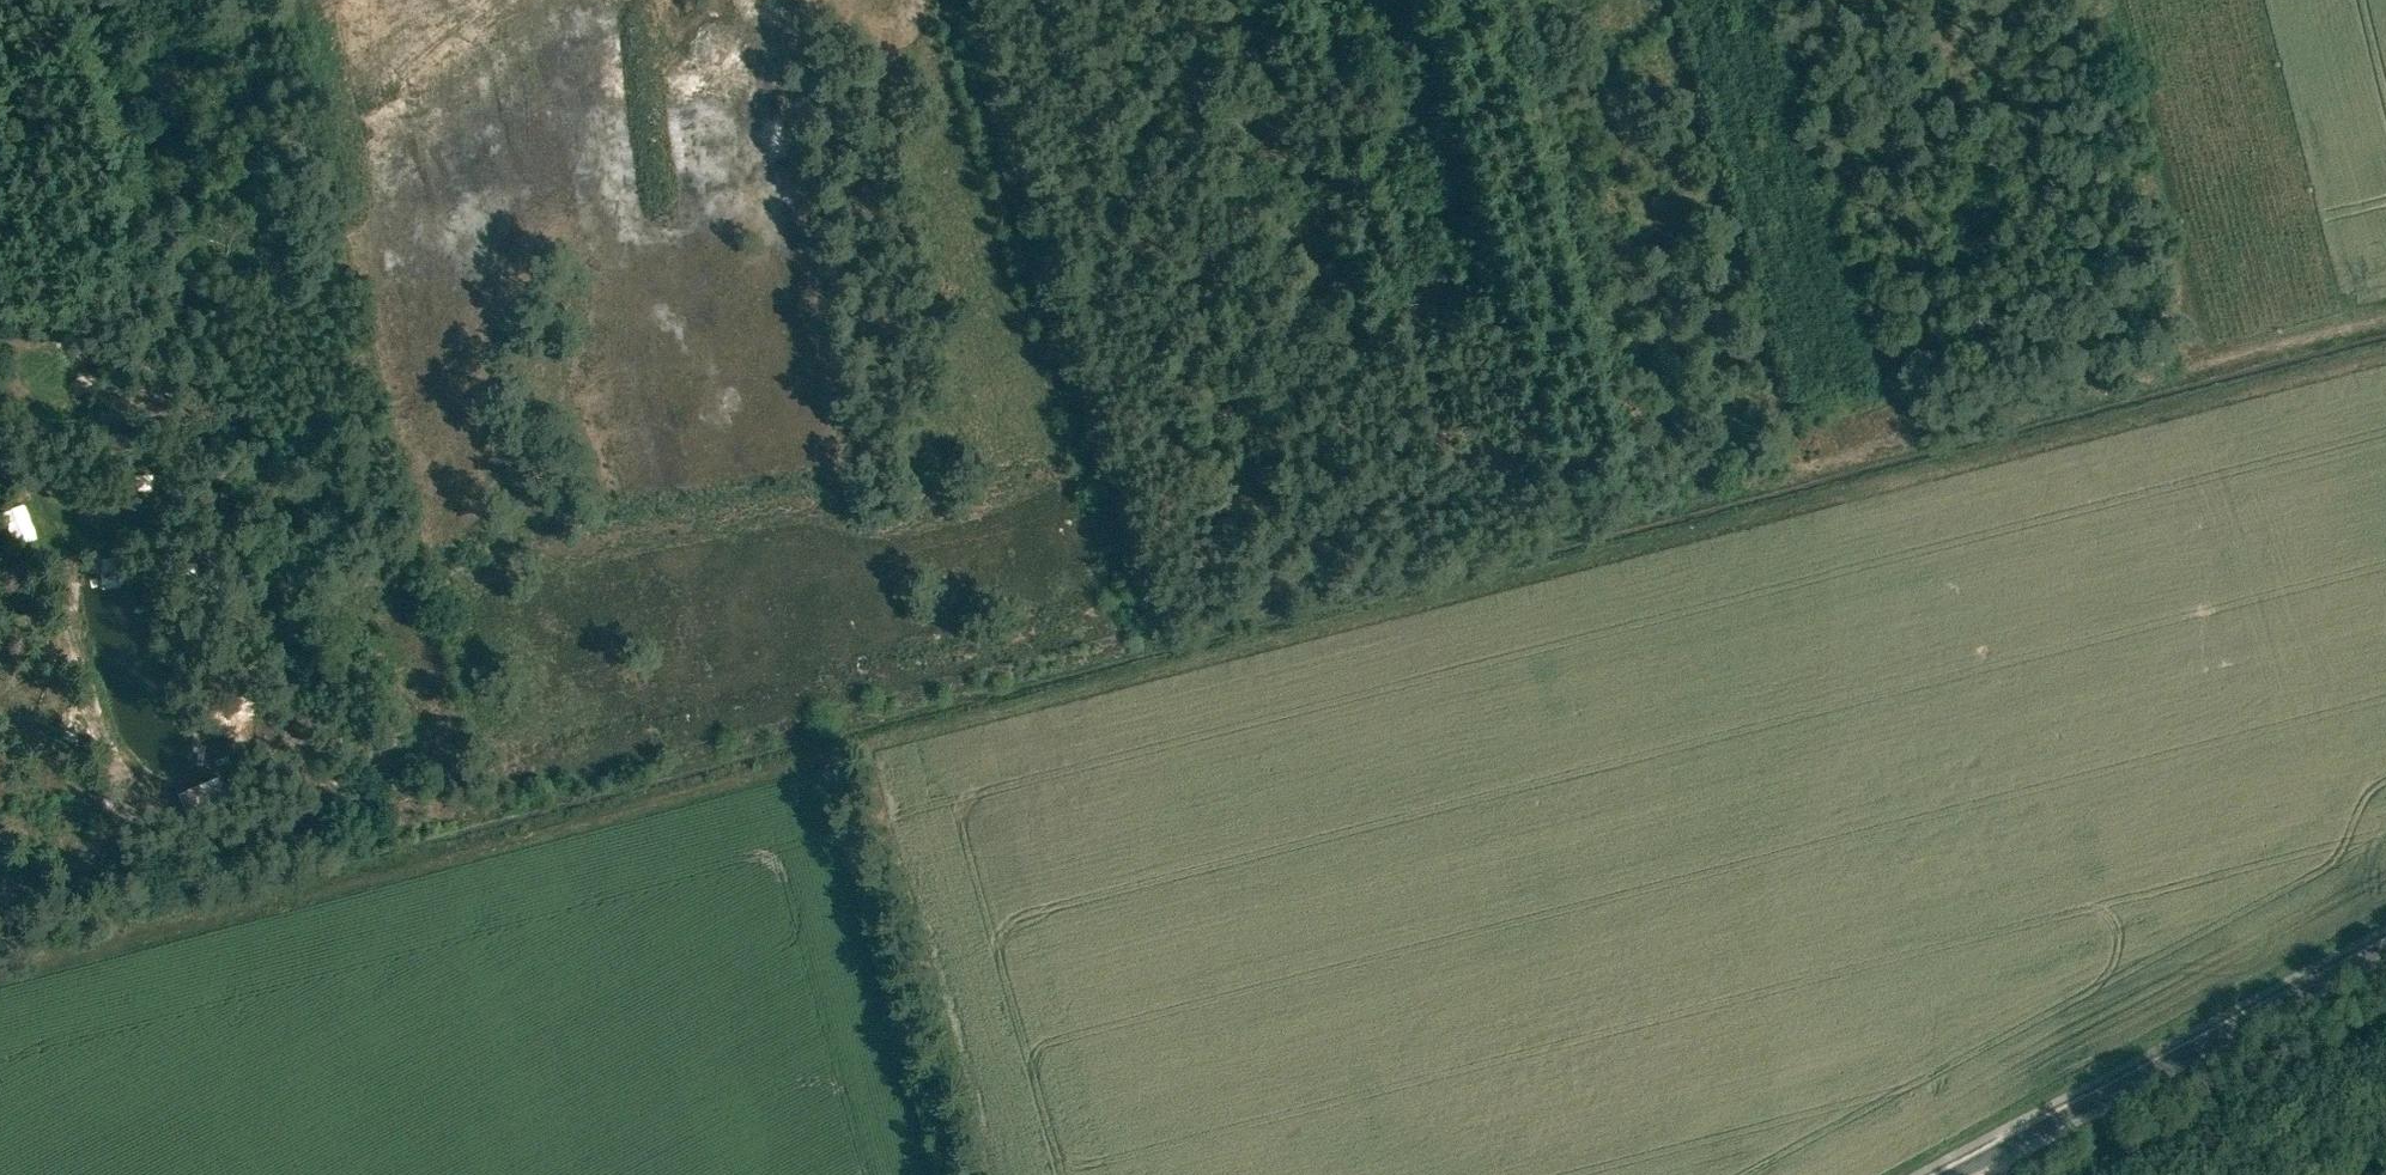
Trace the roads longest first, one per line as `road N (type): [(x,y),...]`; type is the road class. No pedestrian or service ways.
road 1 (tertiary): [(1954,1174),(2385,948)]

